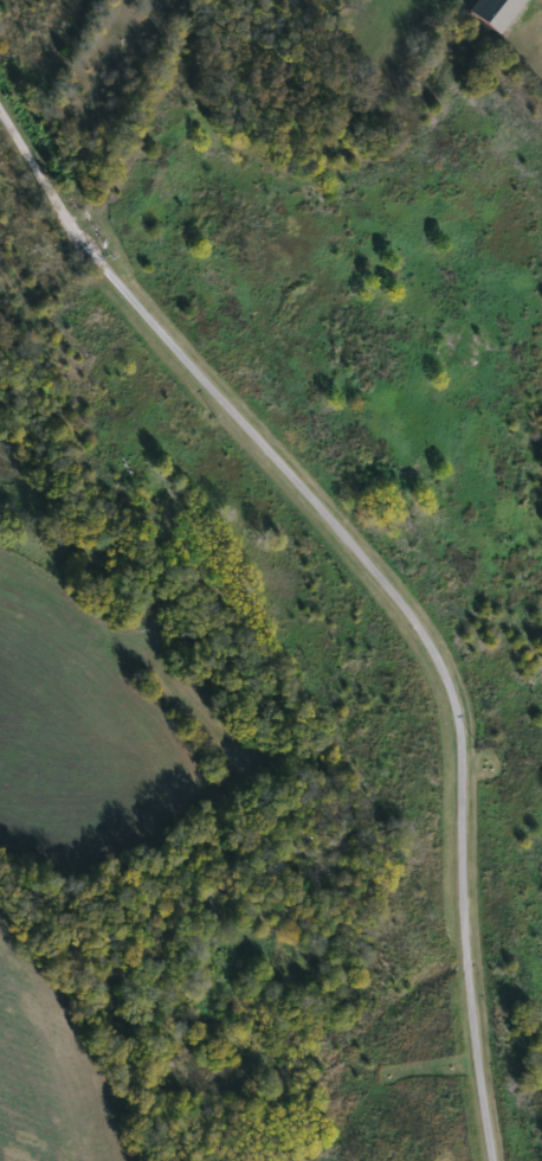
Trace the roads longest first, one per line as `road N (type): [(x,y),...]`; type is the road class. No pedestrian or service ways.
road 1 (residential): [(496,1160),(458,738),(431,654),(402,610),(122,295),(0,116)]

